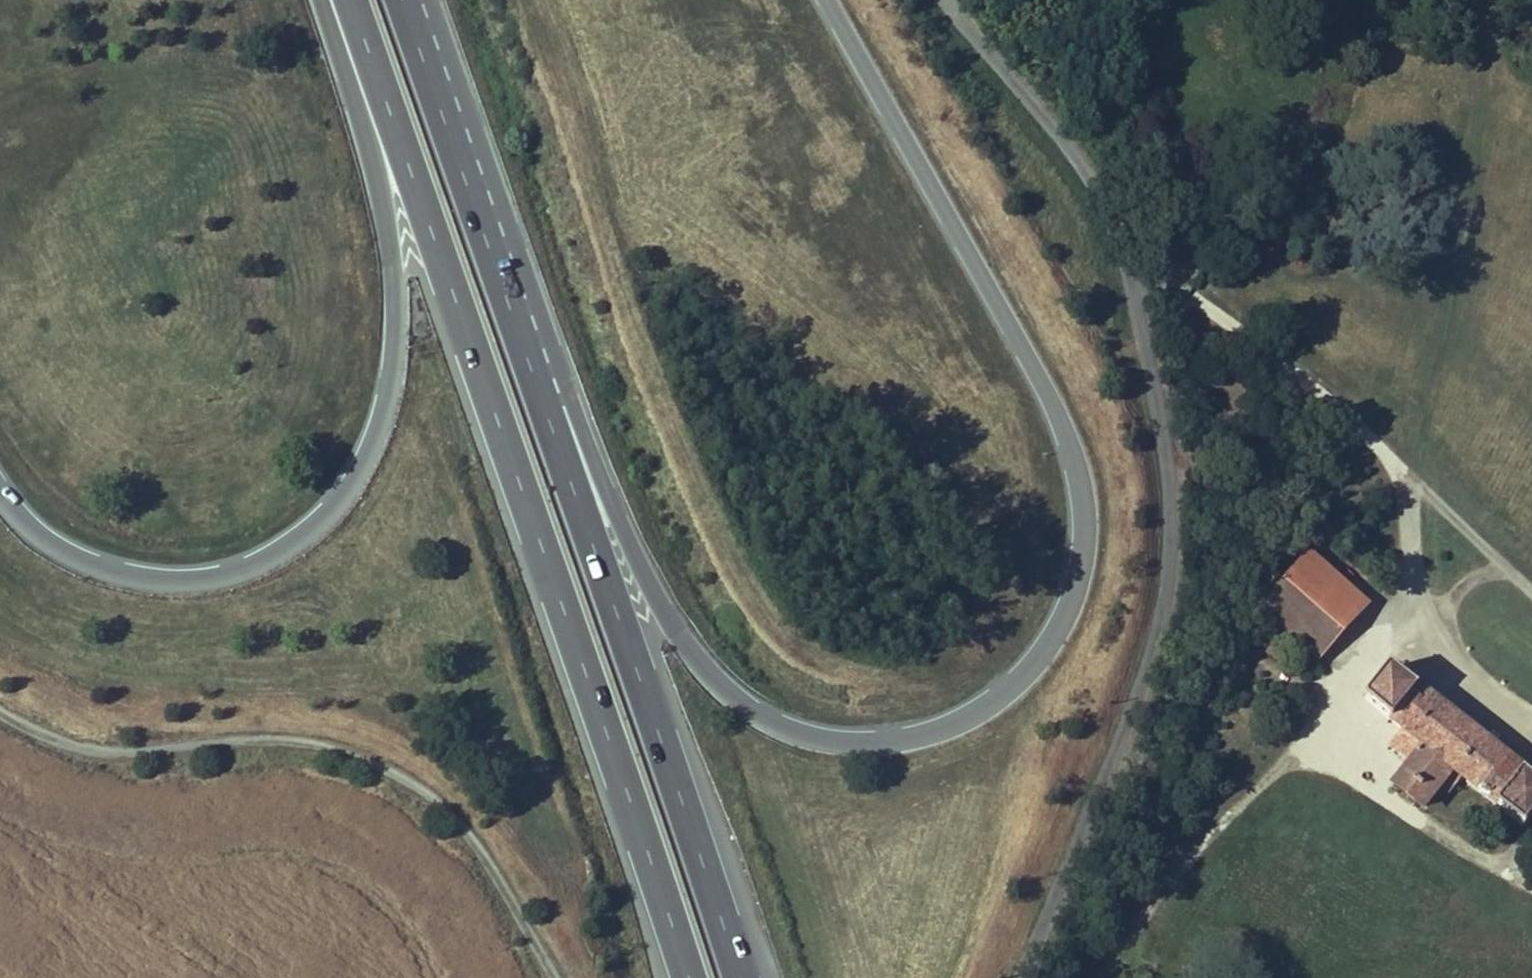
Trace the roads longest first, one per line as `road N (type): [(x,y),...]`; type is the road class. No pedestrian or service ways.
road 1 (trunk): [(826,0),(1057,411),(1081,481),(1087,537),(1068,608),(1038,653),(1001,694),(964,717),(903,738),(846,741),(789,731),(697,660),(657,602),(583,435),(544,407)]
road 2 (unclassified): [(1022,977),(1112,766),(1159,629),(1175,565),(1174,495),(1153,364),(1108,199),(946,0)]
road 3 (trunk): [(352,0),(678,977)]
road 4 (trunk): [(325,0),(370,151),(396,301),(386,382),(361,460),(326,515),(268,556),(221,573),(109,574),(11,514),(0,496)]
road 5 (track): [(545,977),(460,820),(367,756),(237,740),(72,740),(0,703)]
road 6 (trunk): [(740,977),(544,407)]
road 7 (trunk): [(544,407),(401,0)]

